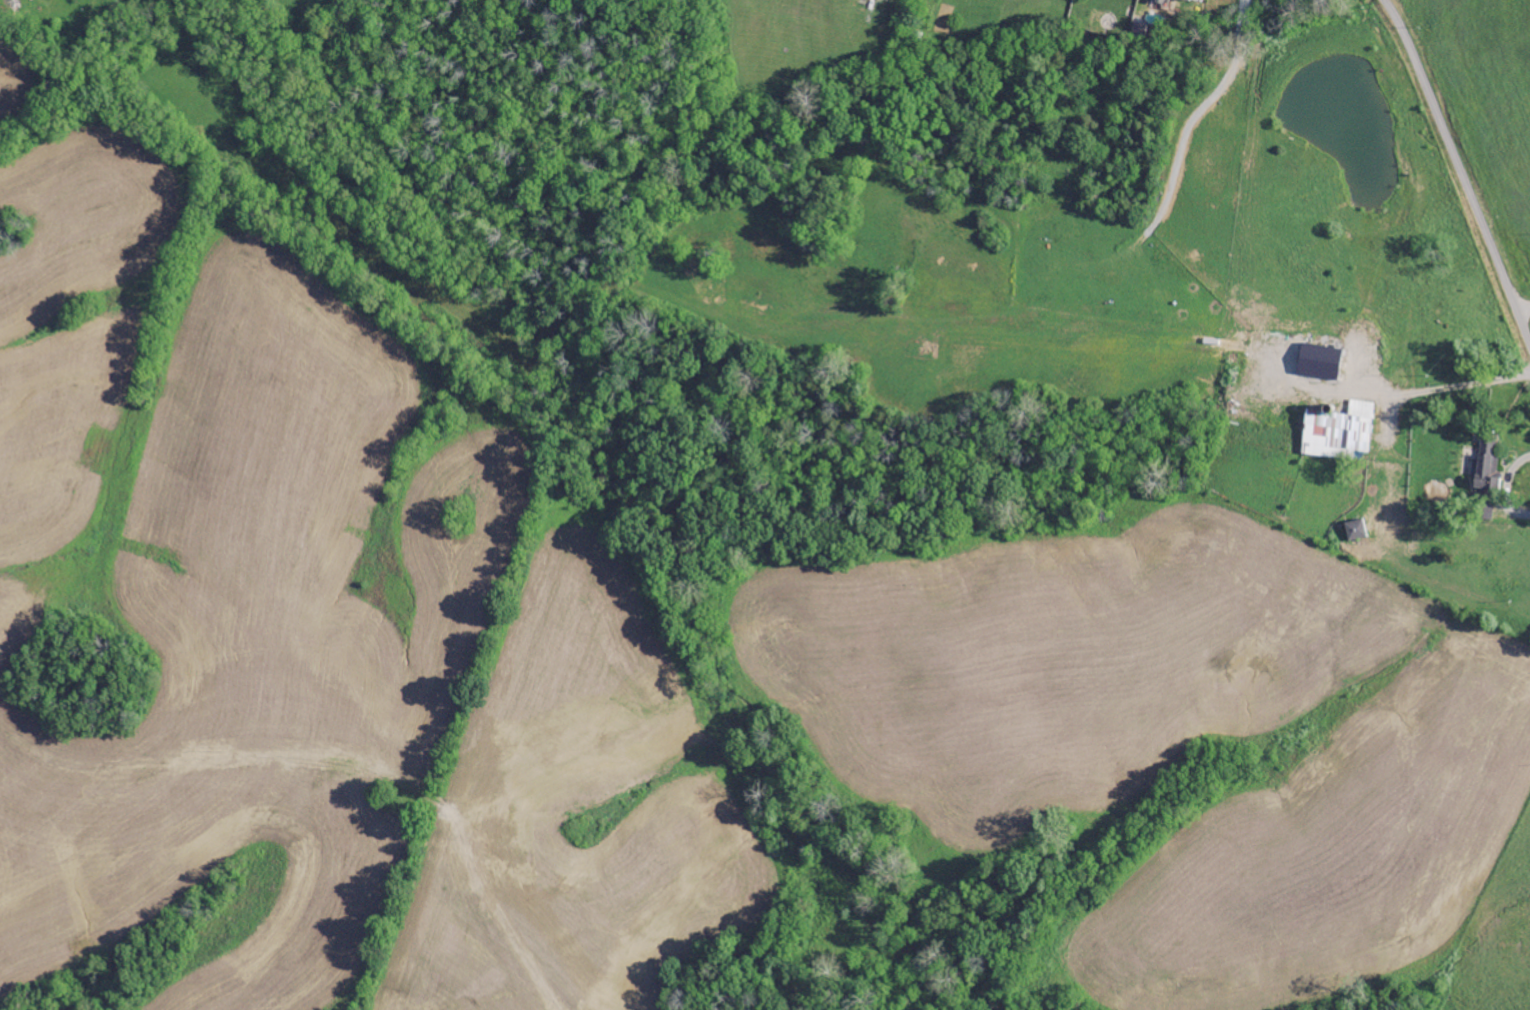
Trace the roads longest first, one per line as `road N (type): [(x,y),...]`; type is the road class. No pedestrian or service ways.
road 1 (residential): [(1529,345),(1415,55),(1385,0)]

